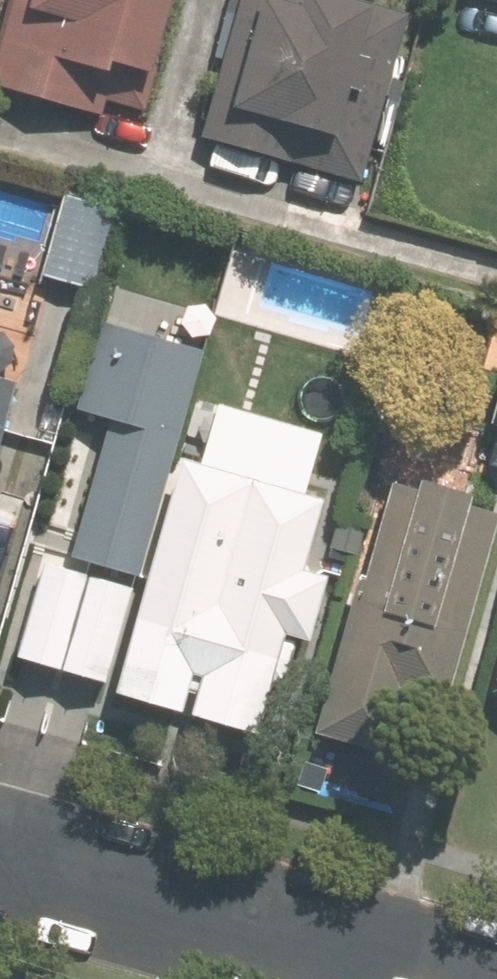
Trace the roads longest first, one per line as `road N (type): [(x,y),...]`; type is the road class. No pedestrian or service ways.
road 1 (residential): [(0,856),(439,978)]

